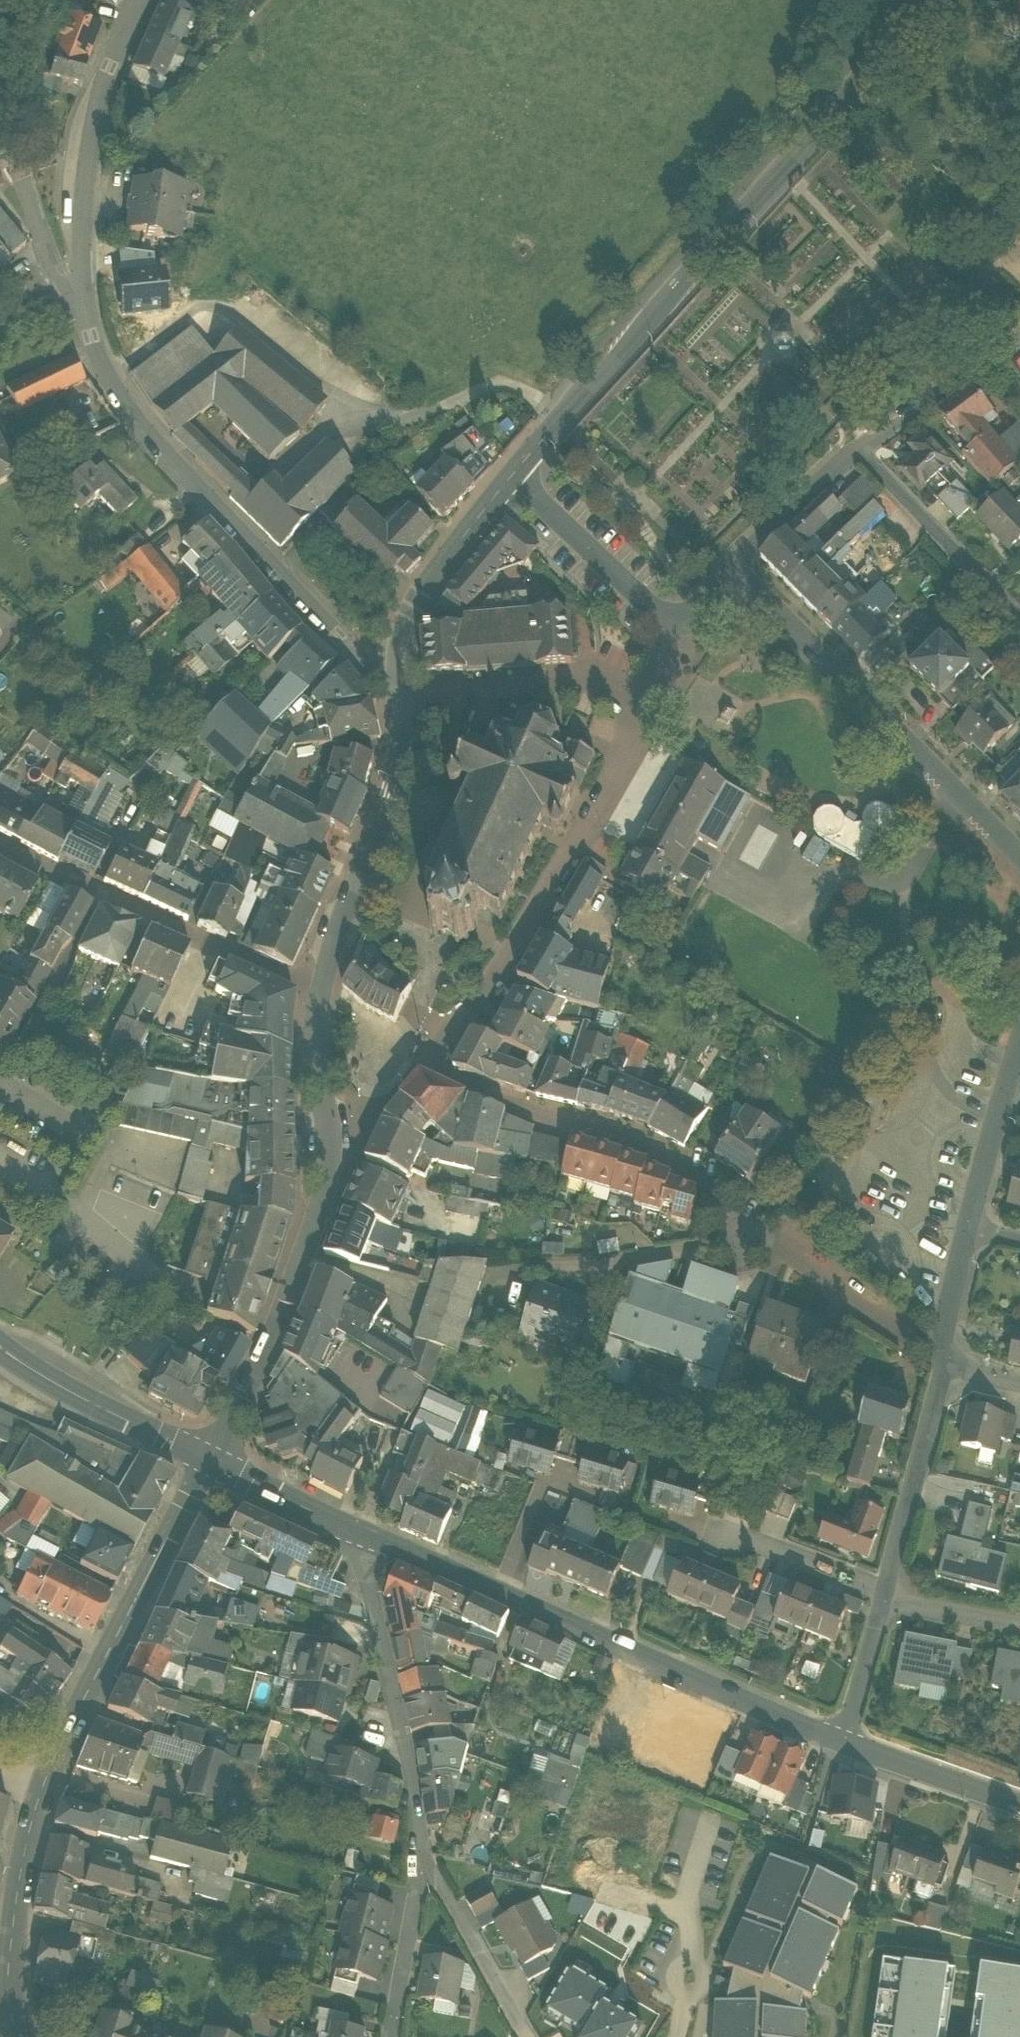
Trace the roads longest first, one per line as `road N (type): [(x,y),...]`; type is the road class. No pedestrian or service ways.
road 1 (residential): [(753,1218),(679,1160),(421,1065),(509,955),(656,706),(672,678),(676,629)]
road 2 (tertiary): [(509,478),(835,115),(923,0)]
road 3 (tertiary): [(360,1536),(839,1740)]
road 4 (tertiary): [(209,1461),(275,1327),(325,1195),(328,1022),(321,1001)]
road 5 (residential): [(84,316),(100,365),(157,448),(337,636),(372,664),(398,673)]
road 6 (residential): [(736,571),(1019,858)]
road 7 (tertiary): [(39,1790),(209,1461)]
road 8 (residential): [(321,1001),(0,846)]
road 9 (tertiary): [(321,1001),(396,771),(398,673)]
road 10 (residential): [(427,1863),(360,1536)]
road 11 (residential): [(142,0),(112,67),(91,145),(81,219),(84,316)]
road 12 (residential): [(942,1363),(886,1598)]
road 13 (tertiary): [(209,1461),(28,1368),(0,1345)]
road 14 (residential): [(753,1218),(942,1363)]
road 15 (residential): [(860,454),(1019,621)]
road 16 (tertiary): [(398,673),(411,609),(509,478)]
road 17 (residential): [(509,478),(676,629)]
road 18 (tertiary): [(8,2007),(39,1790)]
road 19 (residential): [(427,1863),(527,2036)]
road 20 (residential): [(860,454),(1019,334)]
road 21 (tertiary): [(839,1740),(1019,1810)]
road 22 (residential): [(0,146),(50,264),(84,316)]
road 23 (residential): [(717,1530),(886,1598)]
road 24 (residential): [(427,1863),(392,2036)]
road 25 (residential): [(736,571),(860,454)]
road 26 (tertiary): [(209,1461),(360,1536)]
road 27 (residential): [(1019,1070),(969,1231)]
road 28 (residential): [(886,1598),(839,1740)]
road 29 (residential): [(886,1598),(1019,1626)]
road 30 (residential): [(969,1231),(942,1363)]

